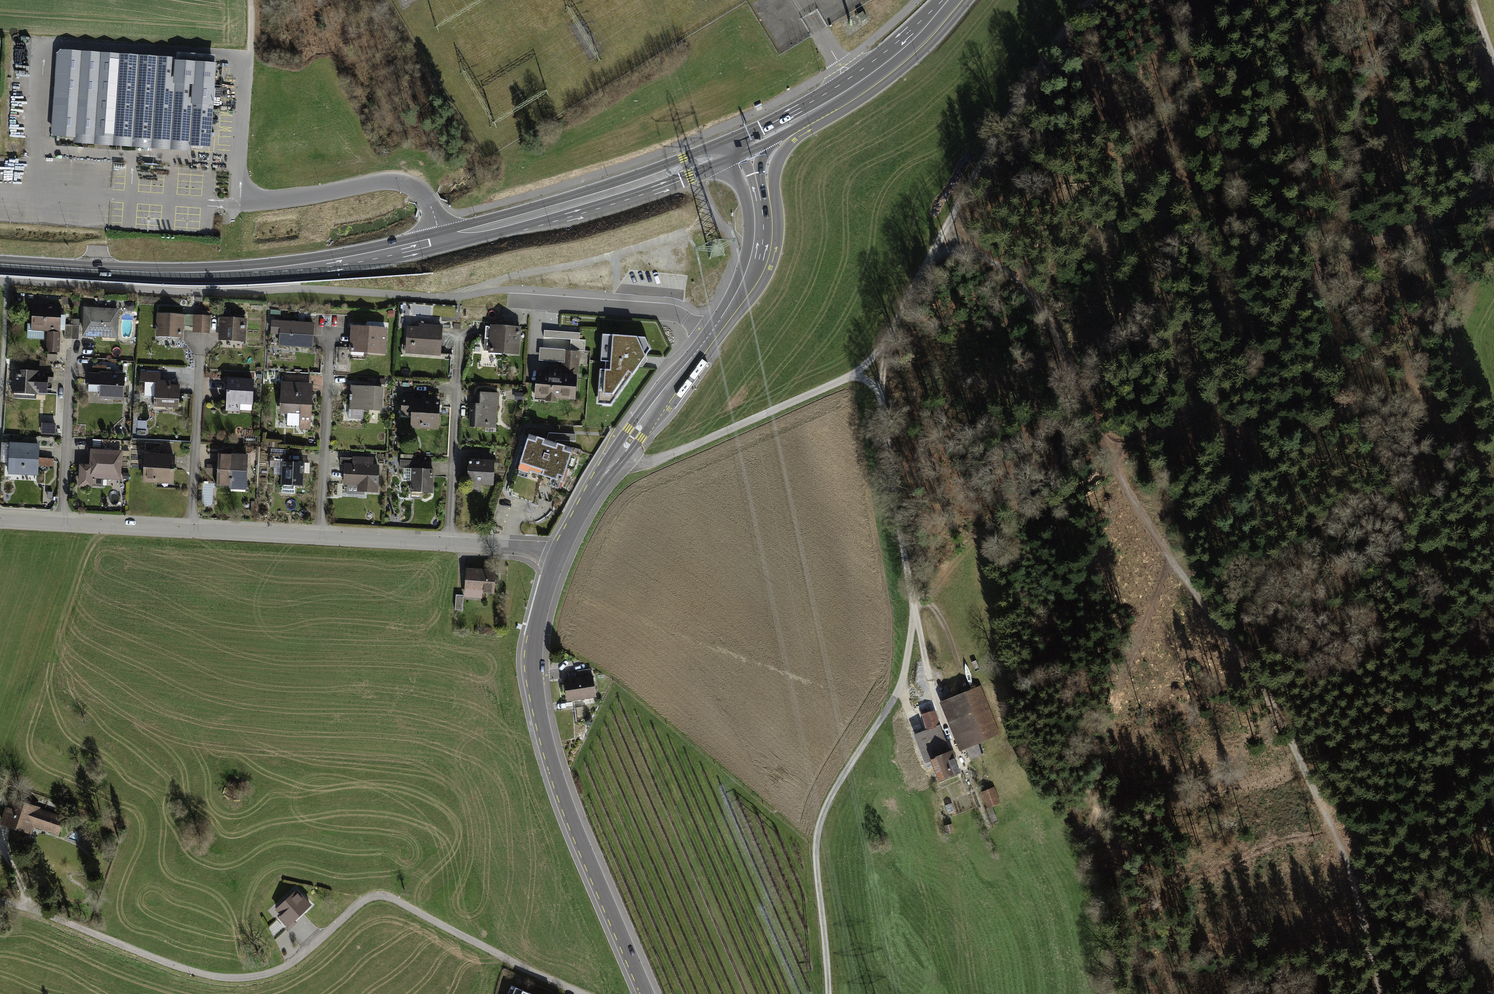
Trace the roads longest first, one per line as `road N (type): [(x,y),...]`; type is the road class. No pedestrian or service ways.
road 1 (track): [(617,458),(646,463),(850,378),(880,378),(916,606),(893,690),(826,793),(813,833),(829,993)]
road 2 (track): [(944,237),(1002,265),(1025,290),(1163,546),(1264,699),(1347,866),(1380,993)]
road 3 (secondary): [(0,264),(184,273),(319,265),(547,214),(749,145)]
road 4 (track): [(916,606),(962,549),(1010,512),(1081,481),(1273,359),(1328,265),(1493,193)]
road 5 (track): [(0,900),(194,971),(240,979),(292,964),(365,899),(388,896),(579,993)]
road 6 (track): [(1059,37),(1107,114),(1210,204),(1366,291),(1417,394),(1469,442)]
road 7 (tertiary): [(557,557),(605,471),(759,259),(762,213),(749,145)]
road 8 (tertiary): [(646,993),(565,802),(542,727),(534,638),(557,557)]
road 9 (track): [(850,378),(878,352),(1059,37),(1092,0)]
road 10 (track): [(1163,546),(1083,843)]
road 11 (secondary): [(749,145),(881,67),(951,0)]
road 12 (residential): [(332,322),(321,537)]
road 13 (residential): [(461,336),(450,544)]
road 14 (residential): [(203,346),(192,529)]
road 15 (residential): [(75,349),(65,522)]
road 16 (residential): [(321,537),(192,529)]
road 17 (residential): [(450,544),(321,537)]
road 18 (residential): [(192,529),(65,522)]

